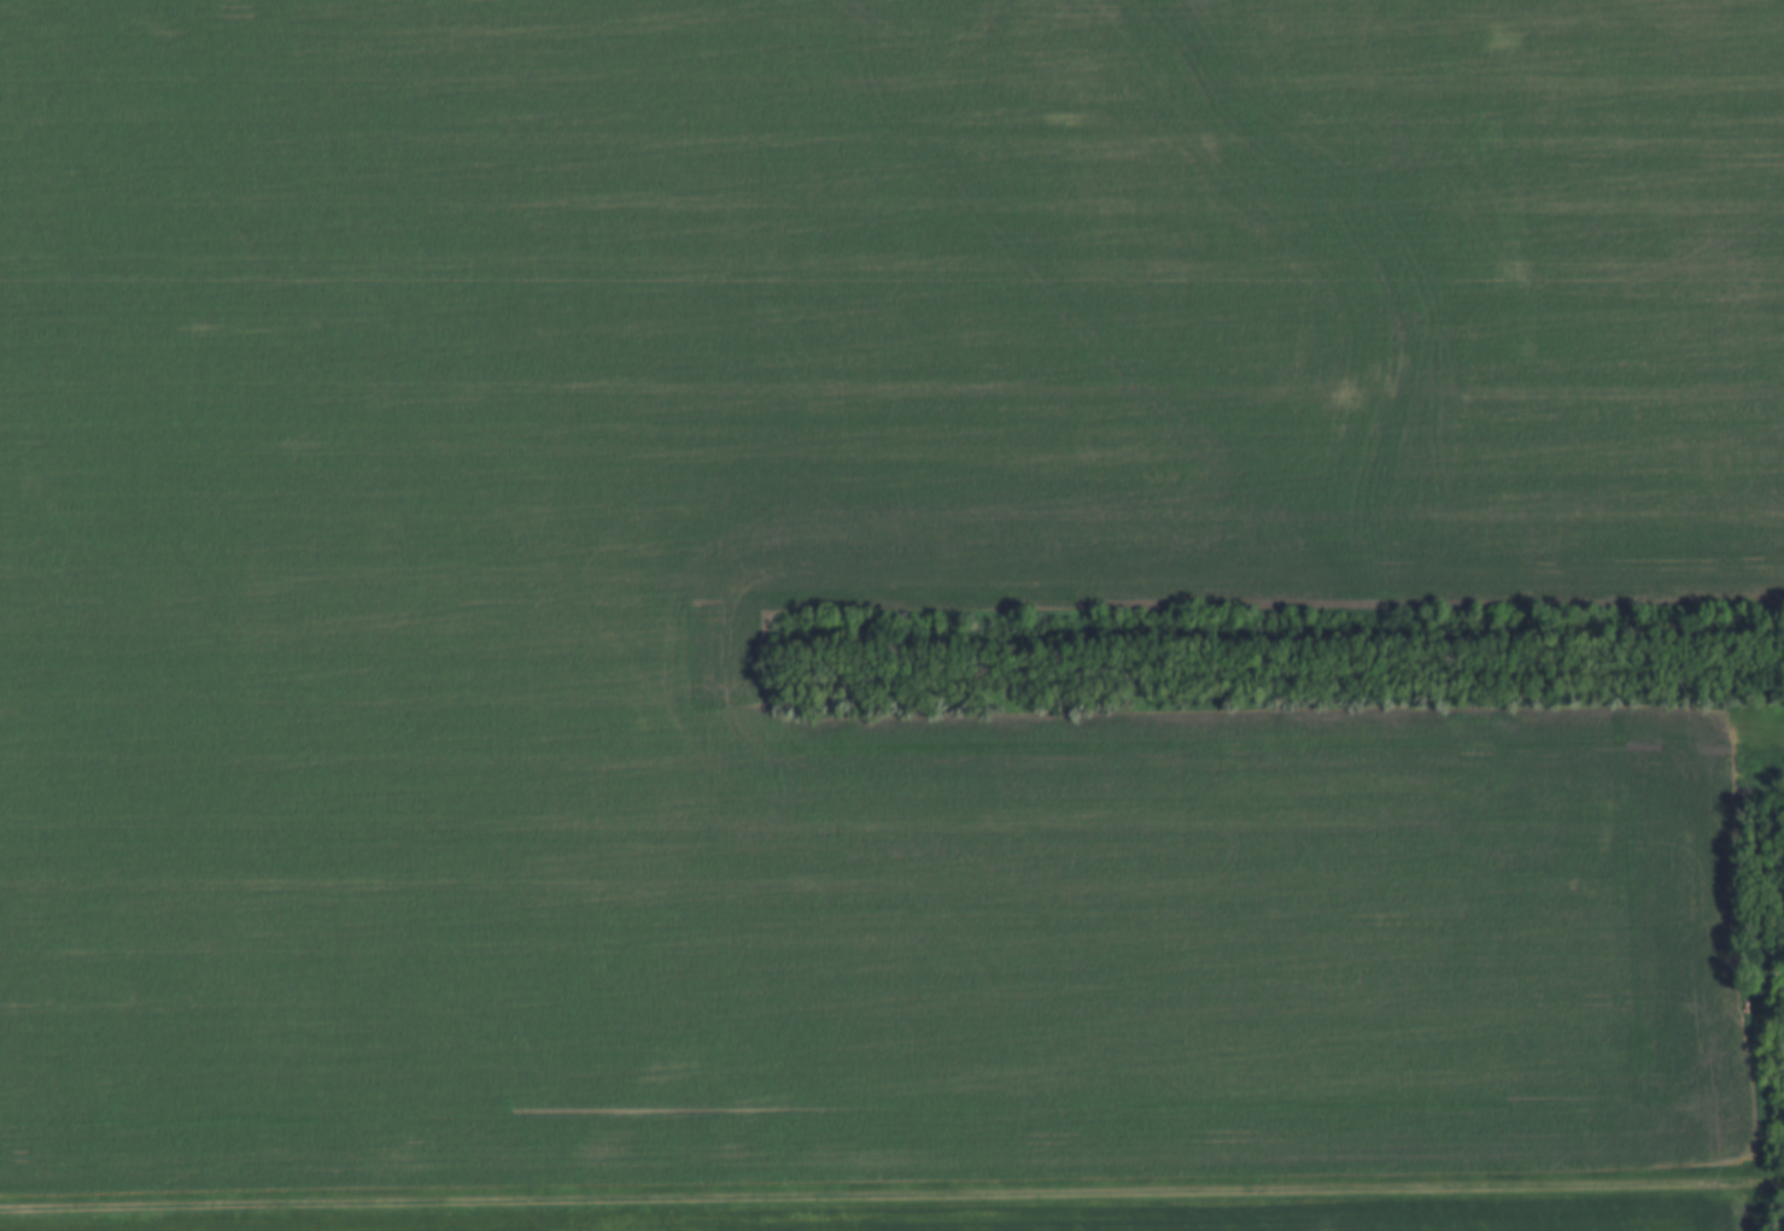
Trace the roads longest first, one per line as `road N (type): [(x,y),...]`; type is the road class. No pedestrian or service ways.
road 1 (track): [(1783,1189),(0,1212)]

